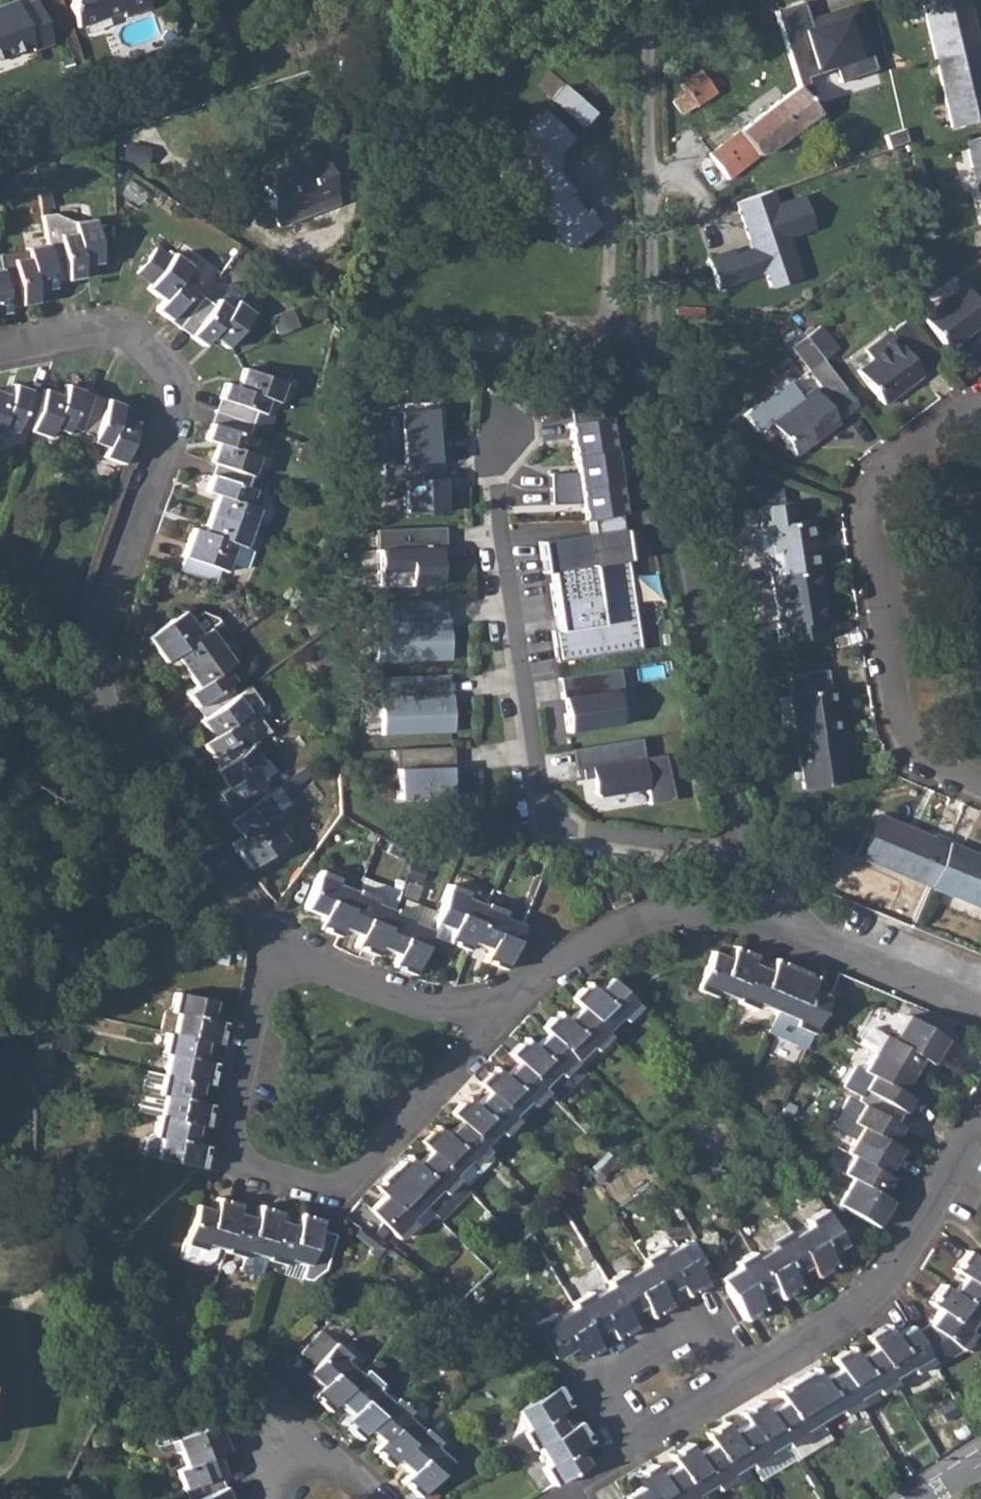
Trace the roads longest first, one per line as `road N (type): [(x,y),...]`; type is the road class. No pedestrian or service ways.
road 1 (residential): [(650,0),(649,205),(665,430),(728,802),(769,864)]
road 2 (residential): [(275,946),(101,697),(92,641),(178,407),(154,360),(106,331),(0,347)]
road 3 (residential): [(769,864),(570,835),(541,797),(495,490),(507,412)]
road 4 (residential): [(493,1011),(484,1033),(360,1177),(314,1188),(256,1171),(234,1161),(230,1137),(275,946)]
road 5 (residential): [(980,403),(880,472),(868,490),(899,711),(916,747),(953,768)]
road 6 (residential): [(980,1111),(887,1289),(745,1377)]
road 7 (residential): [(782,928),(699,911),(636,917),(493,1011)]
road 8 (residential): [(0,158),(298,46)]
road 9 (residential): [(375,1498),(284,1411),(241,1424),(271,1498)]
road 10 (residential): [(637,1432),(619,1430),(602,1401),(612,1368),(672,1330),(711,1335),(745,1377)]
road 11 (residential): [(493,1011),(426,1007),(275,946)]
road 12 (residential): [(980,1010),(782,928)]
road 13 (residential): [(745,1377),(658,1435),(637,1432)]

